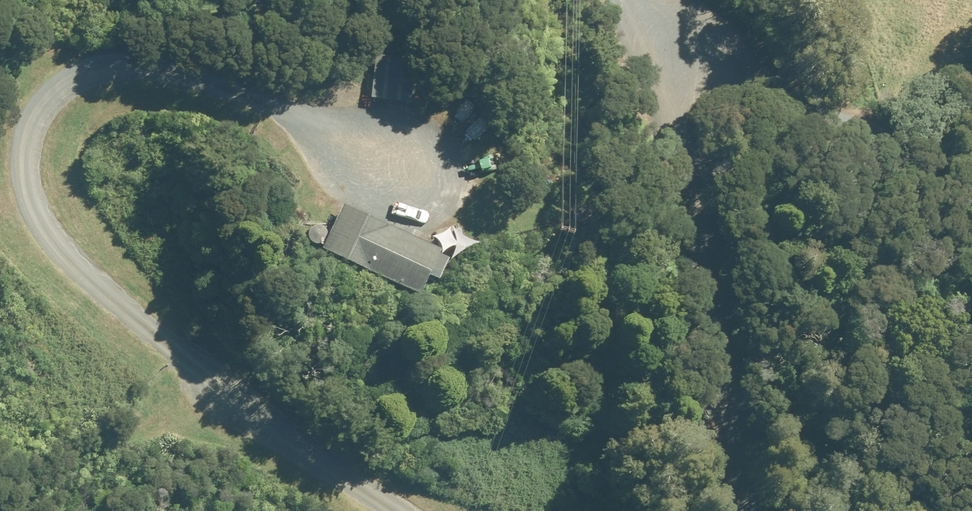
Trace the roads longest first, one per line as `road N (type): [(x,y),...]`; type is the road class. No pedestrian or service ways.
road 1 (track): [(372,106),(219,68),(88,82),(55,148),(65,237),(138,311),(265,416)]
road 2 (tertiary): [(619,0),(712,251),(740,510)]
road 3 (track): [(635,0),(702,31),(971,201)]
road 4 (unclassified): [(265,416),(392,510)]

